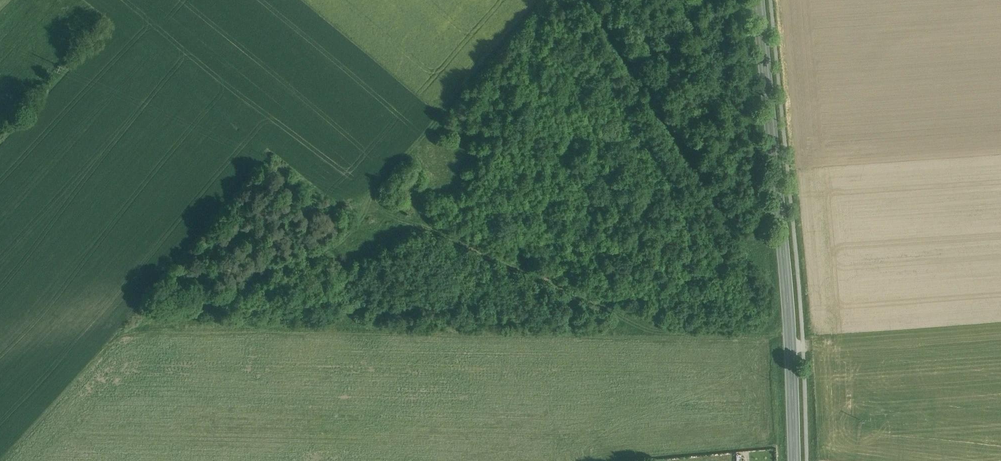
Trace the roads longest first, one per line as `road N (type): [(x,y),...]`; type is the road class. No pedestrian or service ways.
road 1 (secondary): [(794,460),(786,272),(758,0)]

